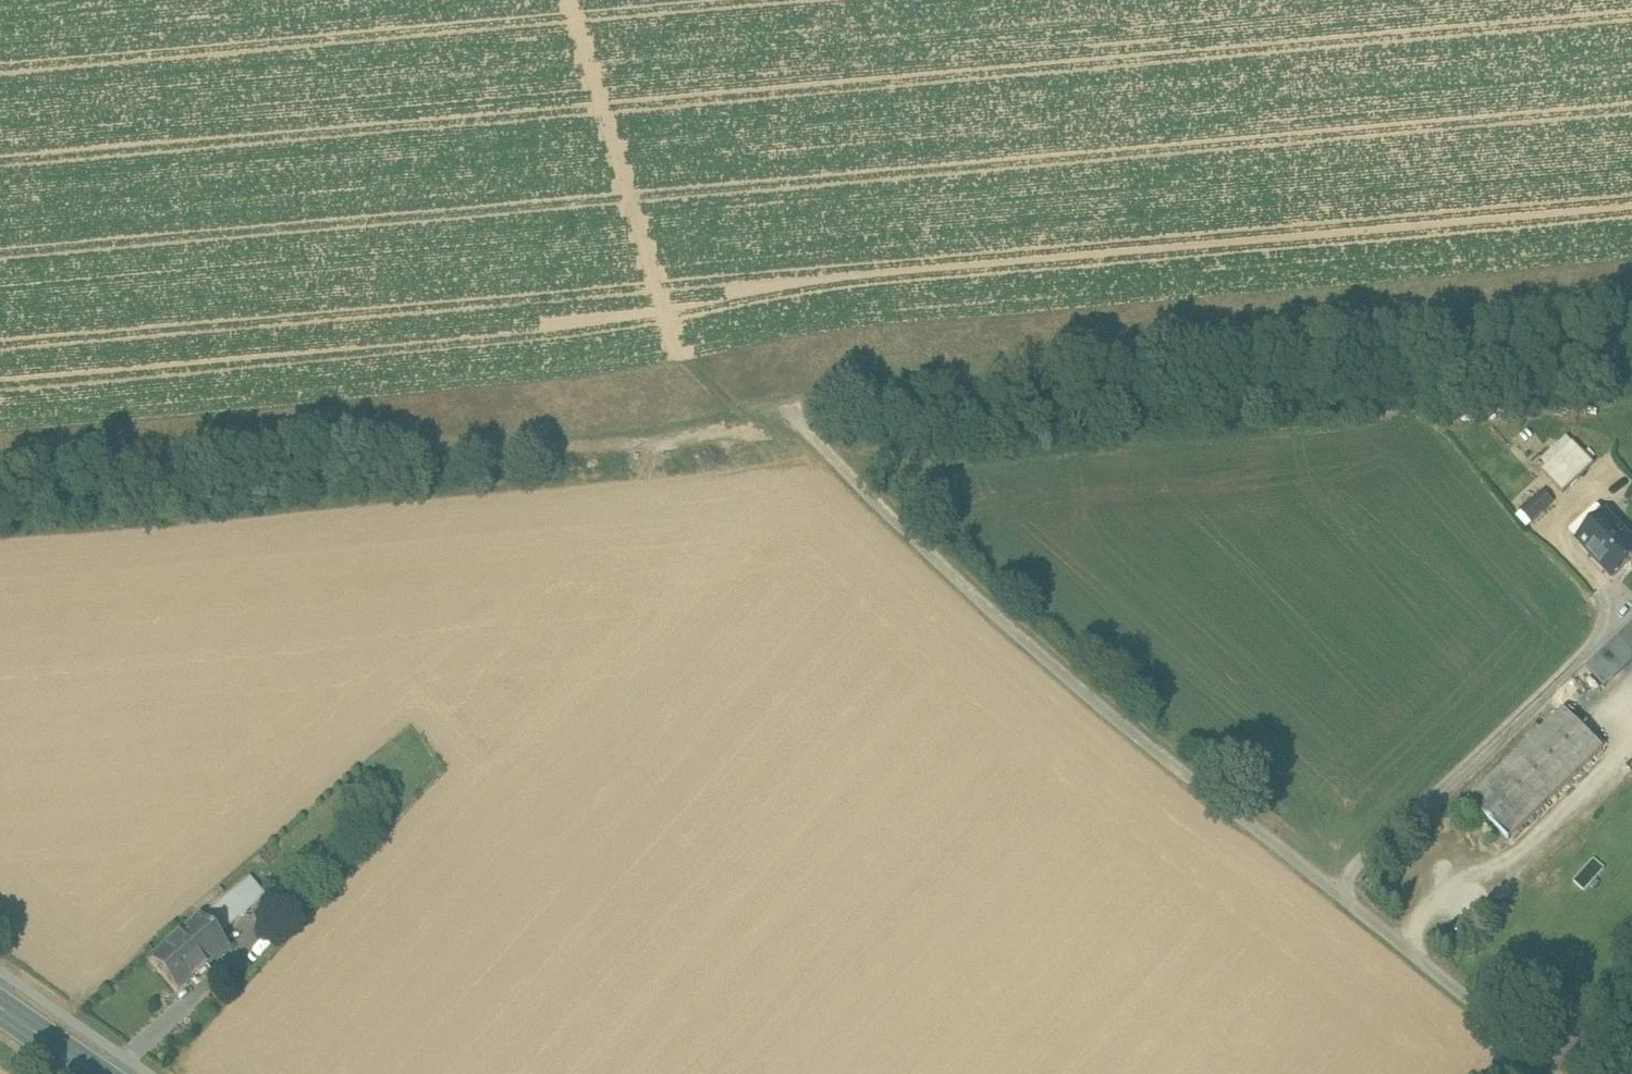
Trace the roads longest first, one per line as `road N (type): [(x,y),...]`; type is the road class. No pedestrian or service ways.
road 1 (track): [(803,423),(816,401),(1631,311)]

